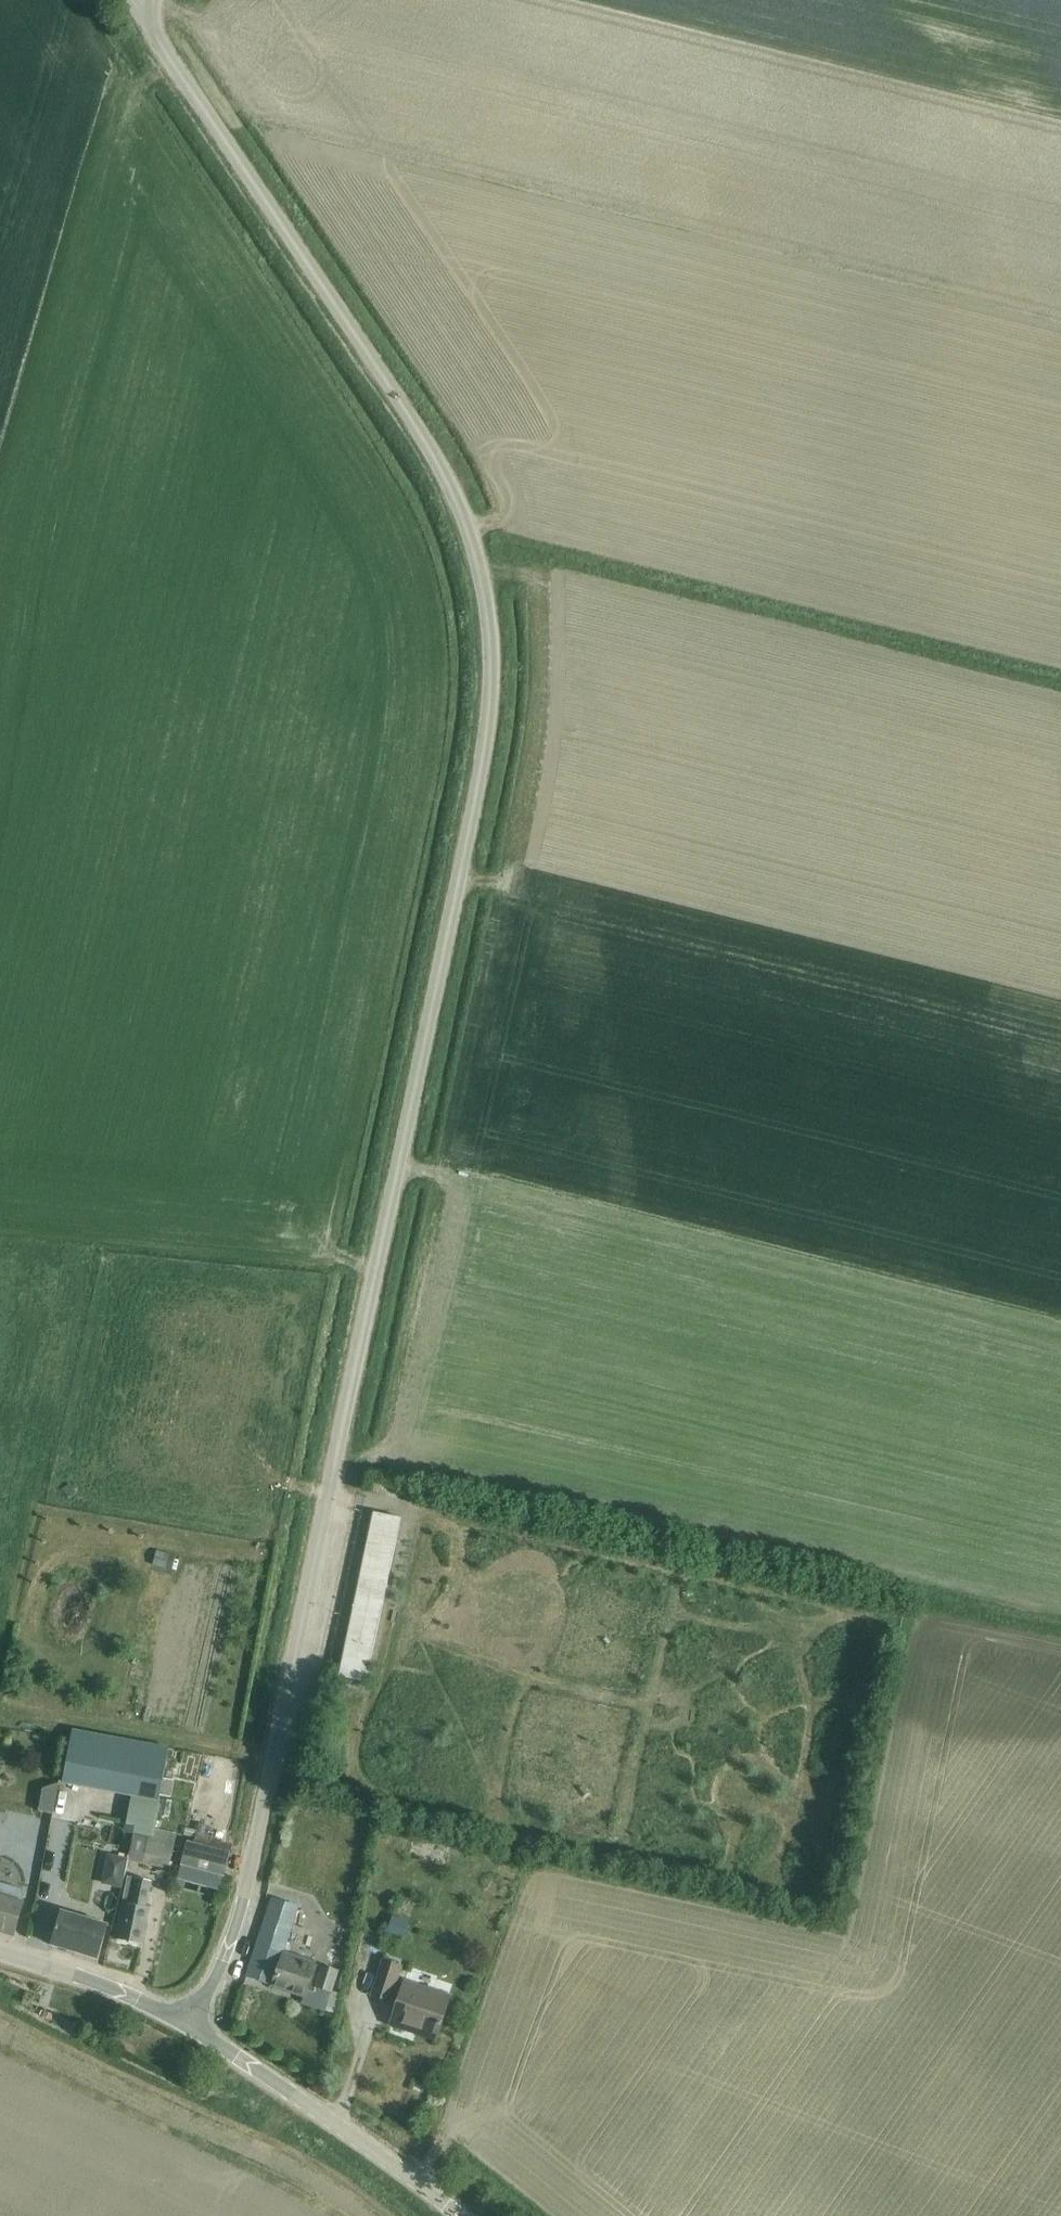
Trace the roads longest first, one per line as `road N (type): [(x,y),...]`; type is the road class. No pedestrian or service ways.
road 1 (unclassified): [(192,2025),(227,1955),(318,1571),(467,840),(491,637),(471,531),(442,471),(130,0)]
road 2 (unclassified): [(459,2215),(192,2025)]
road 3 (unclassified): [(192,2025),(0,1950)]

